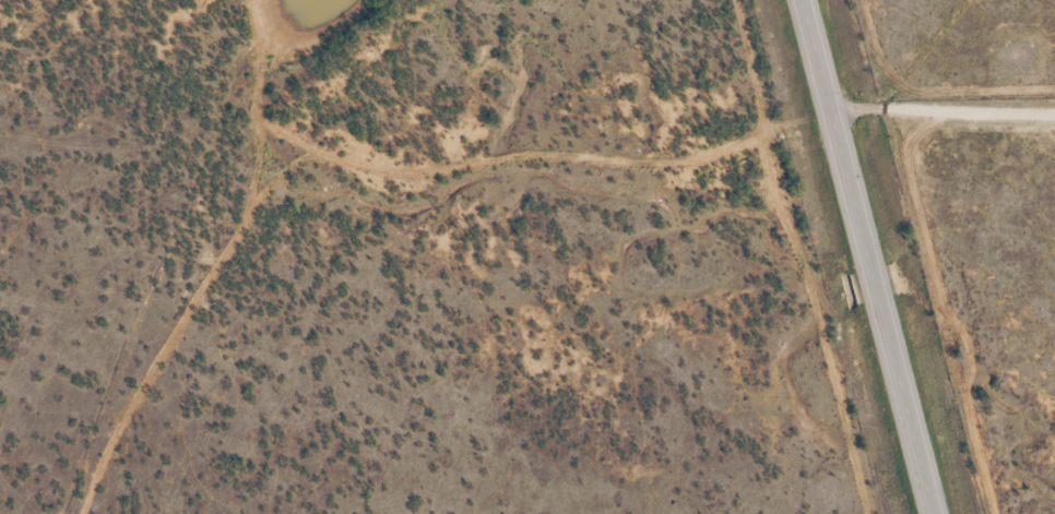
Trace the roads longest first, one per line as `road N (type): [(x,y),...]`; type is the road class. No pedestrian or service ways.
road 1 (primary): [(933,513),(801,0)]
road 2 (residential): [(1054,109),(830,116)]

